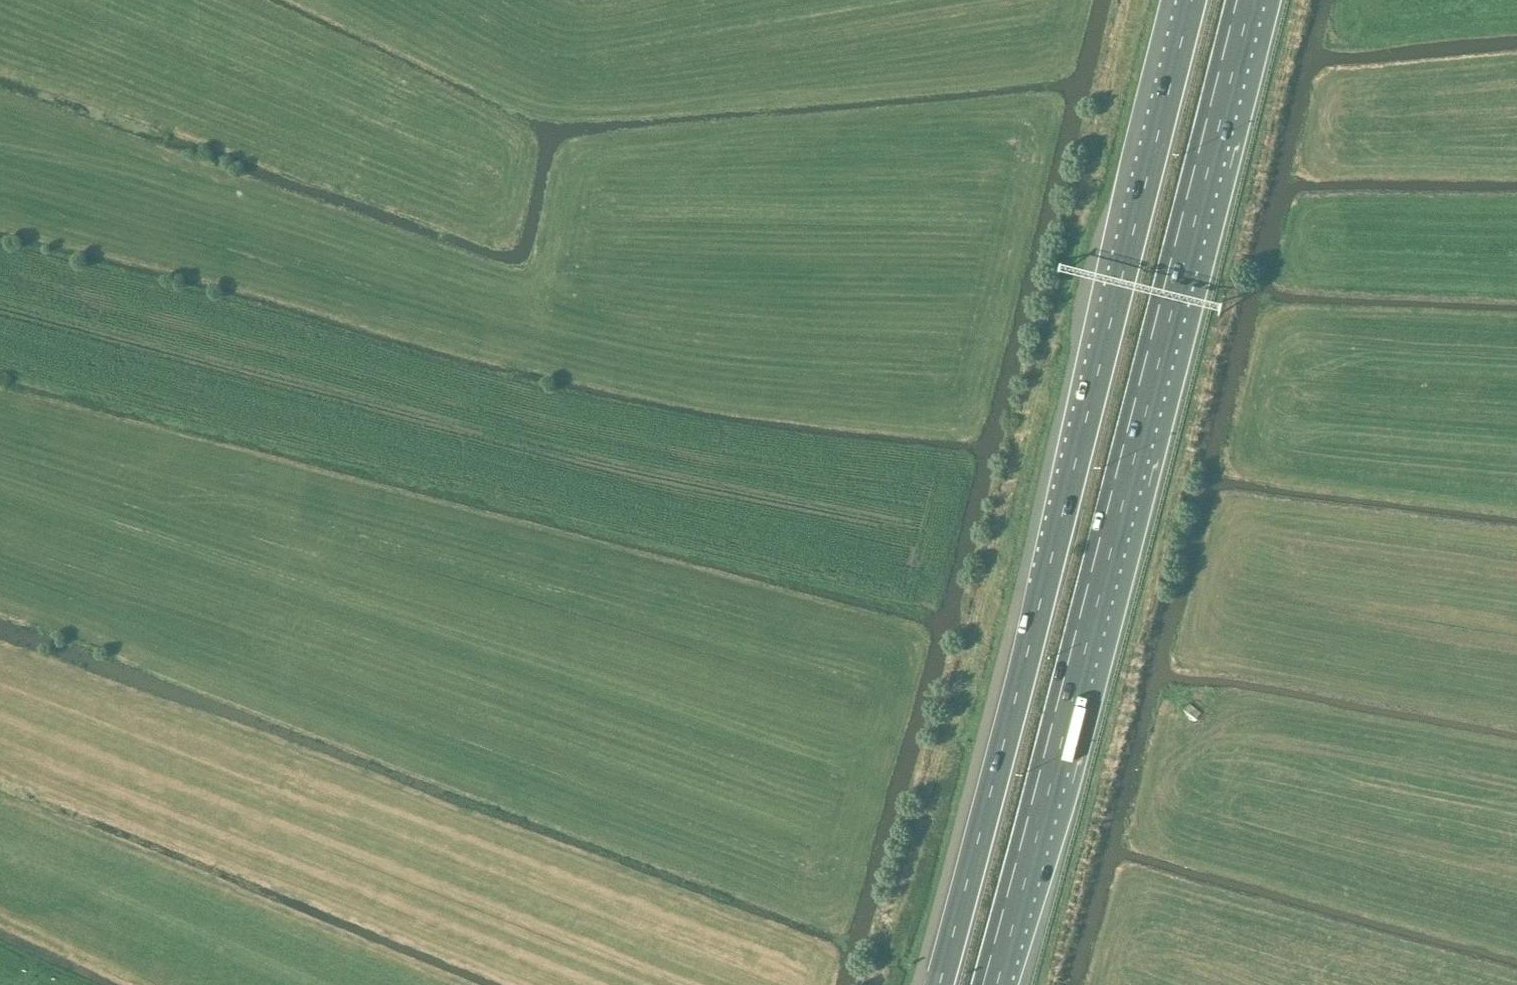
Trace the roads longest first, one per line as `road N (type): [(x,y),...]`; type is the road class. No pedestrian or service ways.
road 1 (motorway): [(987,984),(1243,0)]
road 2 (motorway): [(1191,0),(937,984)]

